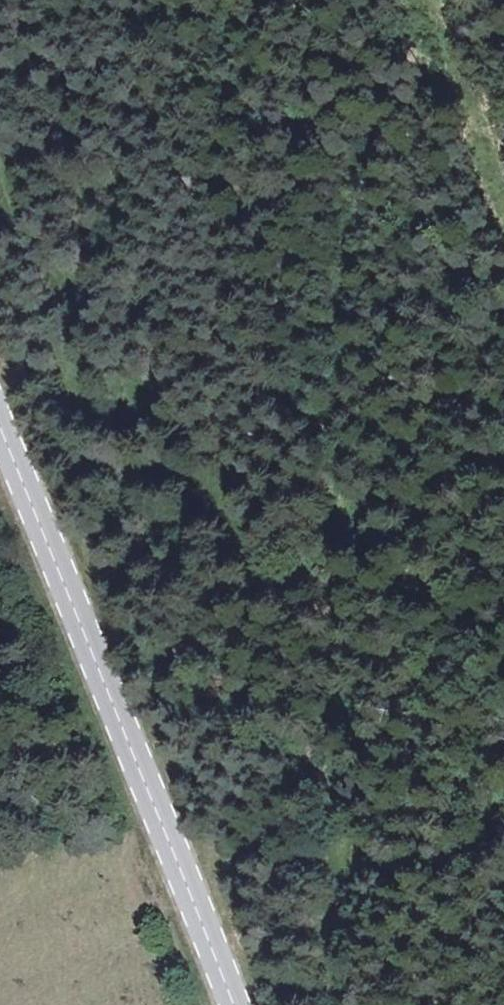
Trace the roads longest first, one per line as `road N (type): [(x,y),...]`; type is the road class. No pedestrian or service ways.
road 1 (track): [(341,1004),(330,582),(336,405),(362,163),(374,115),(423,15)]
road 2 (secondary): [(0,424),(231,1004)]
road 3 (track): [(503,190),(419,0)]

